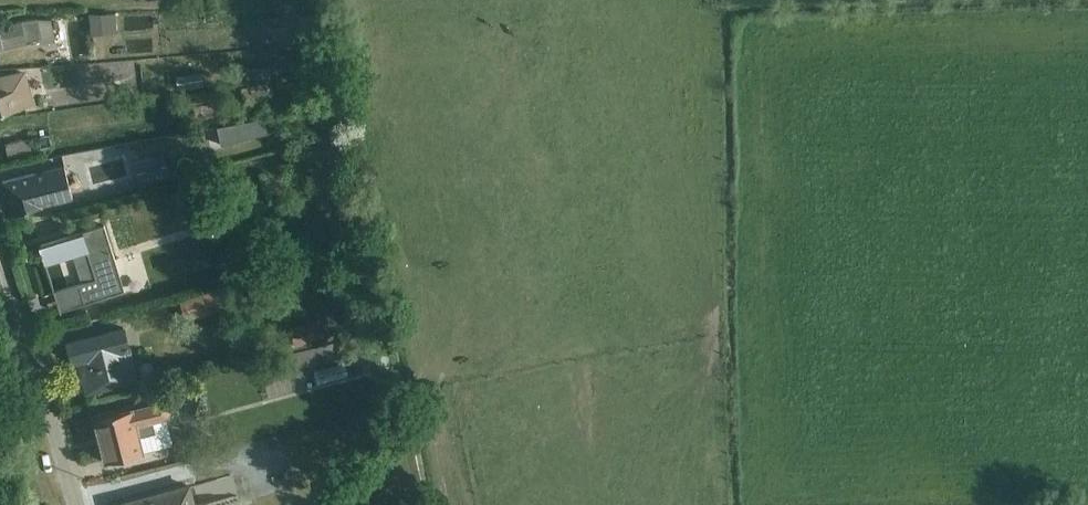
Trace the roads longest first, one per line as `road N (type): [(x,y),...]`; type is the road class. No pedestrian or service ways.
road 1 (residential): [(0,245),(78,504)]

